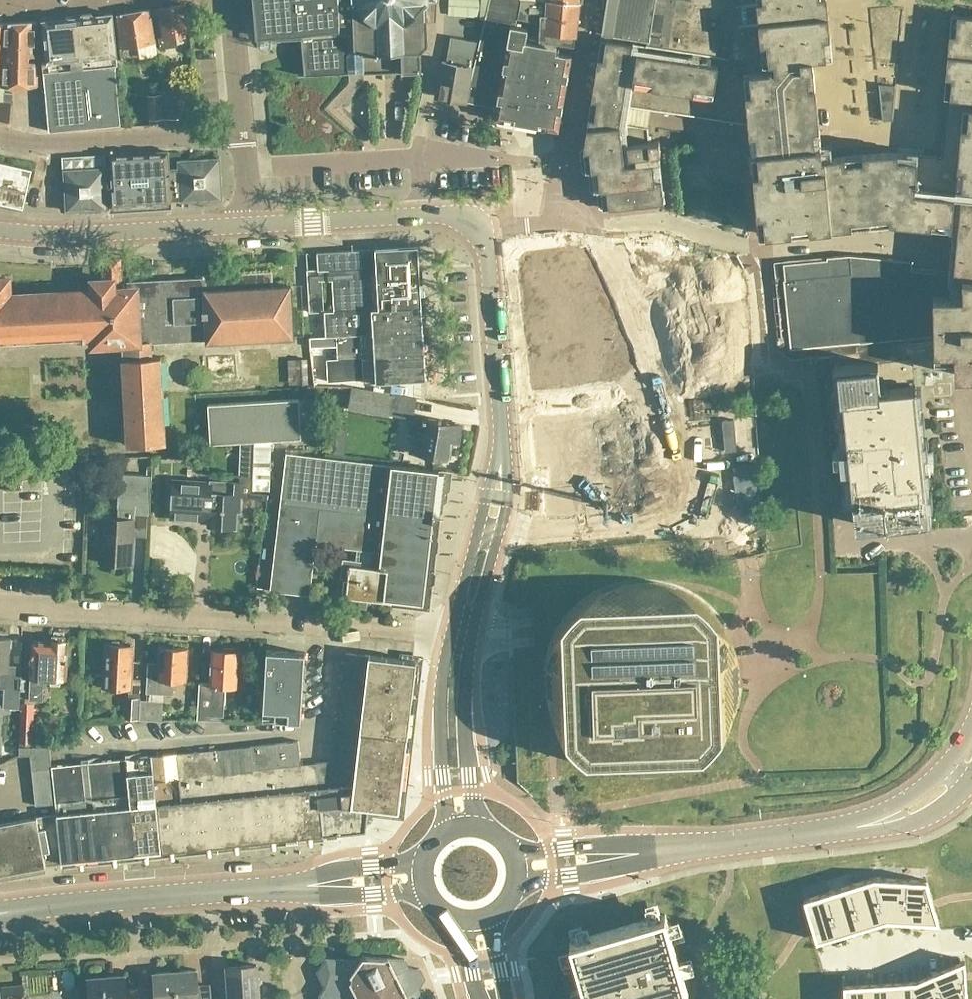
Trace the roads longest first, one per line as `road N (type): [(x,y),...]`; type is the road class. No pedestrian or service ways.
road 1 (residential): [(450,636),(0,612)]
road 2 (unclassified): [(912,245),(760,250),(660,224),(552,239)]
road 3 (secondary): [(0,916),(291,889)]
road 4 (unclassified): [(248,226),(95,236),(0,231)]
road 5 (unclassified): [(483,247),(467,224),(439,217),(248,226)]
road 6 (unclassified): [(242,134),(39,145),(0,139)]
road 7 (unclassified): [(501,463),(483,247)]
road 8 (secondary): [(645,854),(857,828)]
road 9 (unclassified): [(450,636),(439,711),(441,827)]
road 10 (unclassified): [(471,823),(465,725),(473,636)]
road 11 (unclassified): [(498,538),(674,521)]
road 12 (secondary): [(971,722),(931,783),(857,828)]
road 13 (residential): [(971,943),(834,960)]
road 14 (secondary): [(514,886),(645,854)]
road 15 (unclassified): [(242,134),(229,0)]
road 16 (secondary): [(645,854),(512,858)]
road 17 (secondary): [(857,828),(932,815),(971,777)]
road 18 (secondary): [(291,889),(411,894)]
road 19 (secondary): [(409,867),(291,889)]

